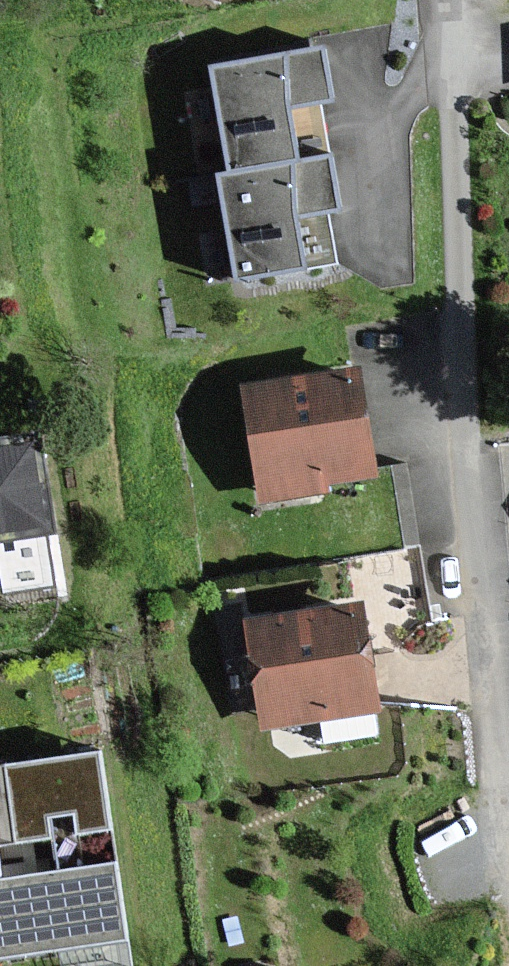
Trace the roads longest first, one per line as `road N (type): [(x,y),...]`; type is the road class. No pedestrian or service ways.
road 1 (residential): [(447,0),(469,419),(508,858)]

